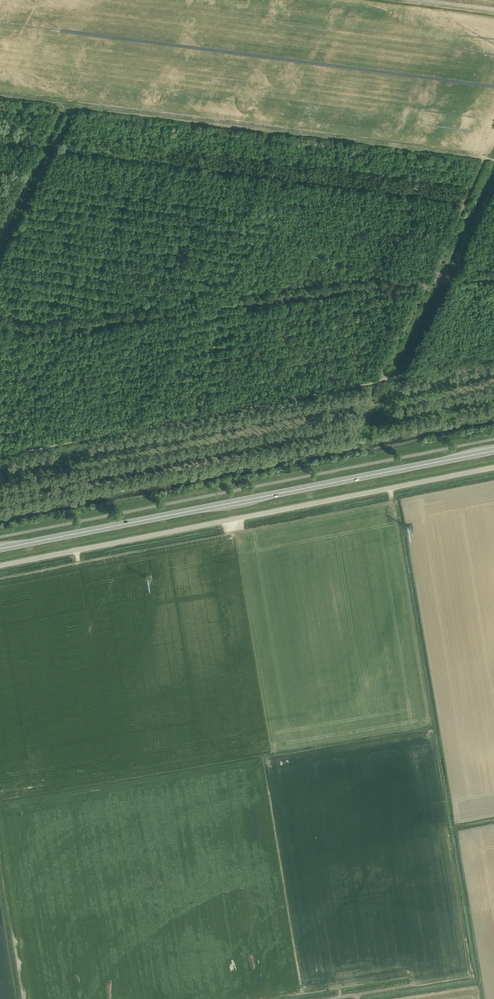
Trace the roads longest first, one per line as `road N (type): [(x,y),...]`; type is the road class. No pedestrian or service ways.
road 1 (trunk): [(0,549),(493,449)]
road 2 (unclassified): [(0,566),(493,467)]

